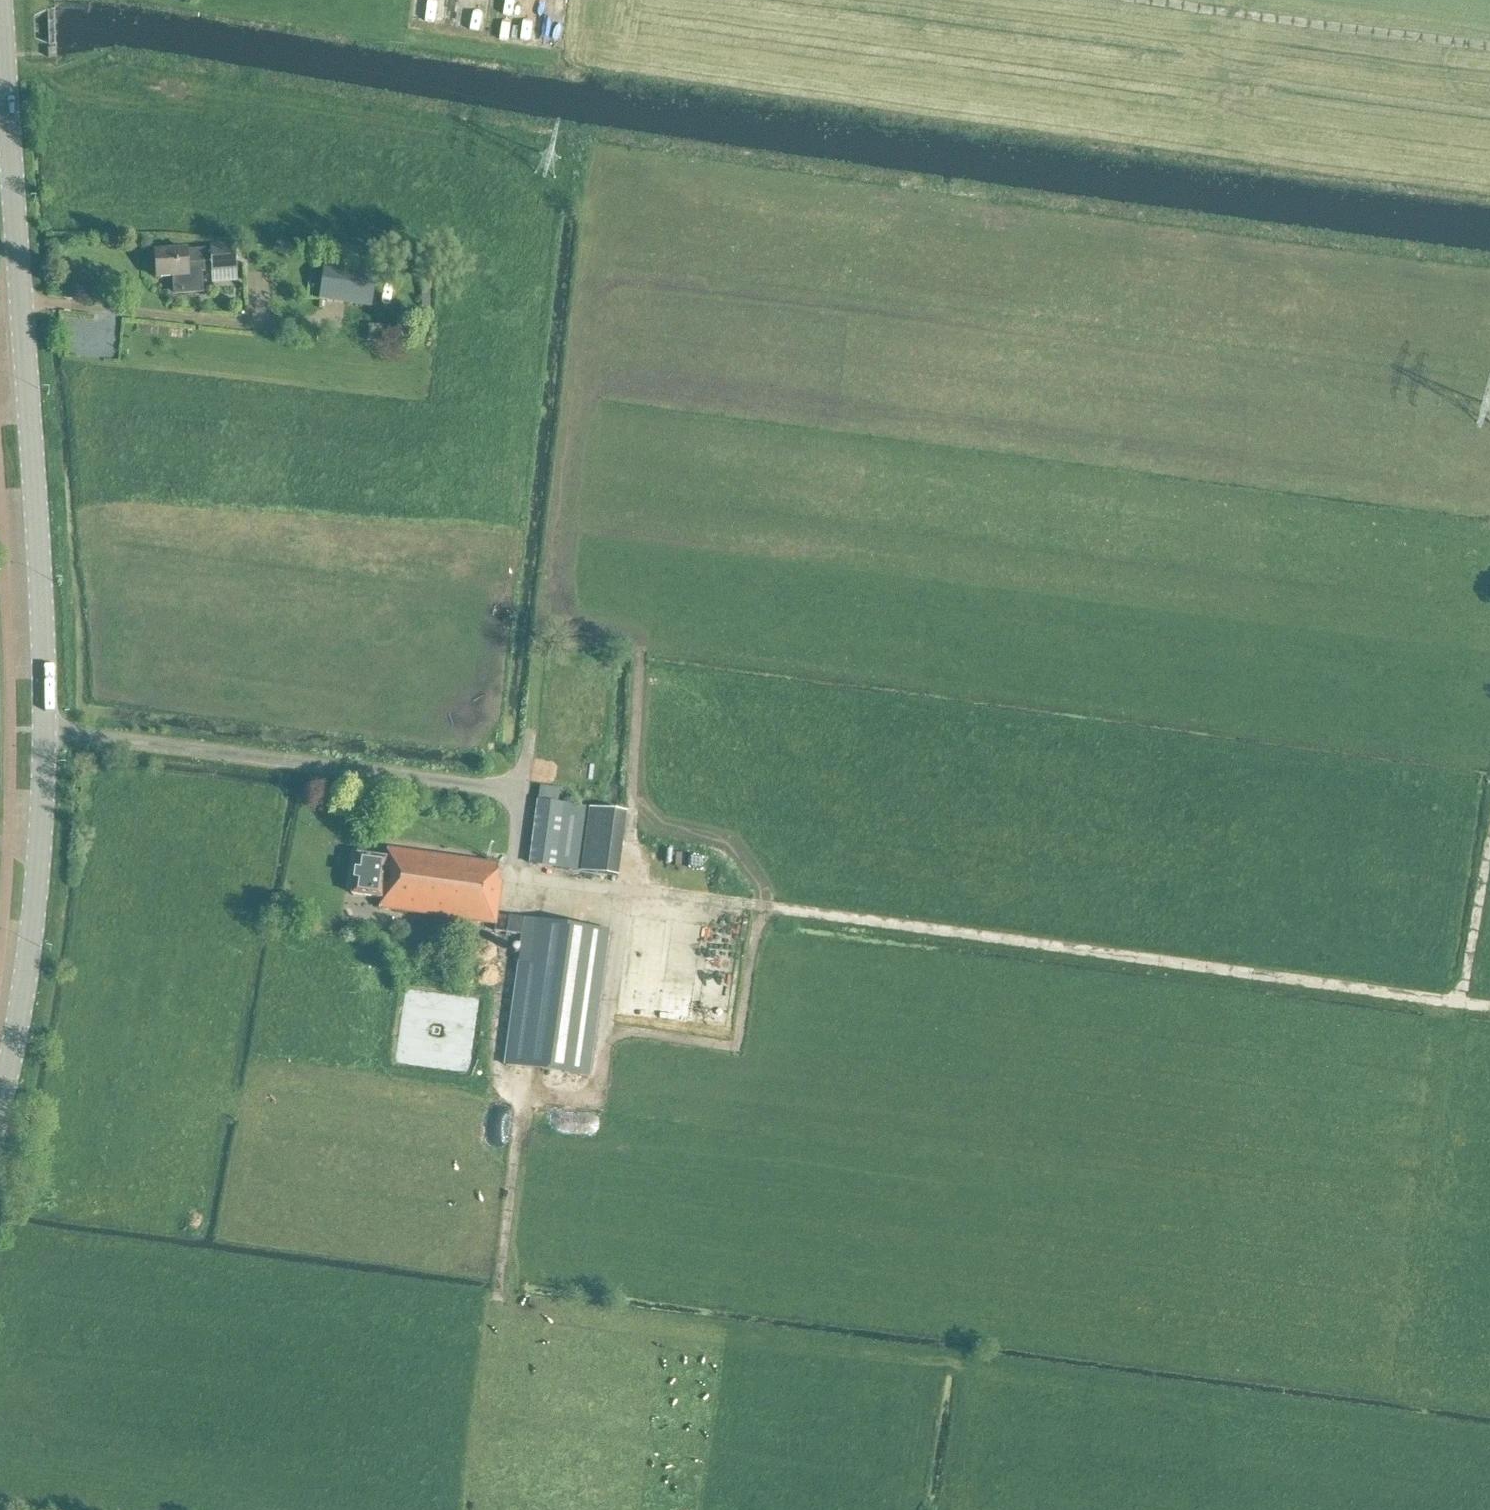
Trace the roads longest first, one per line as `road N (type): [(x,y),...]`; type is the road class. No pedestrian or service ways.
road 1 (tertiary): [(0,1118),(24,1013),(47,782),(3,0)]

